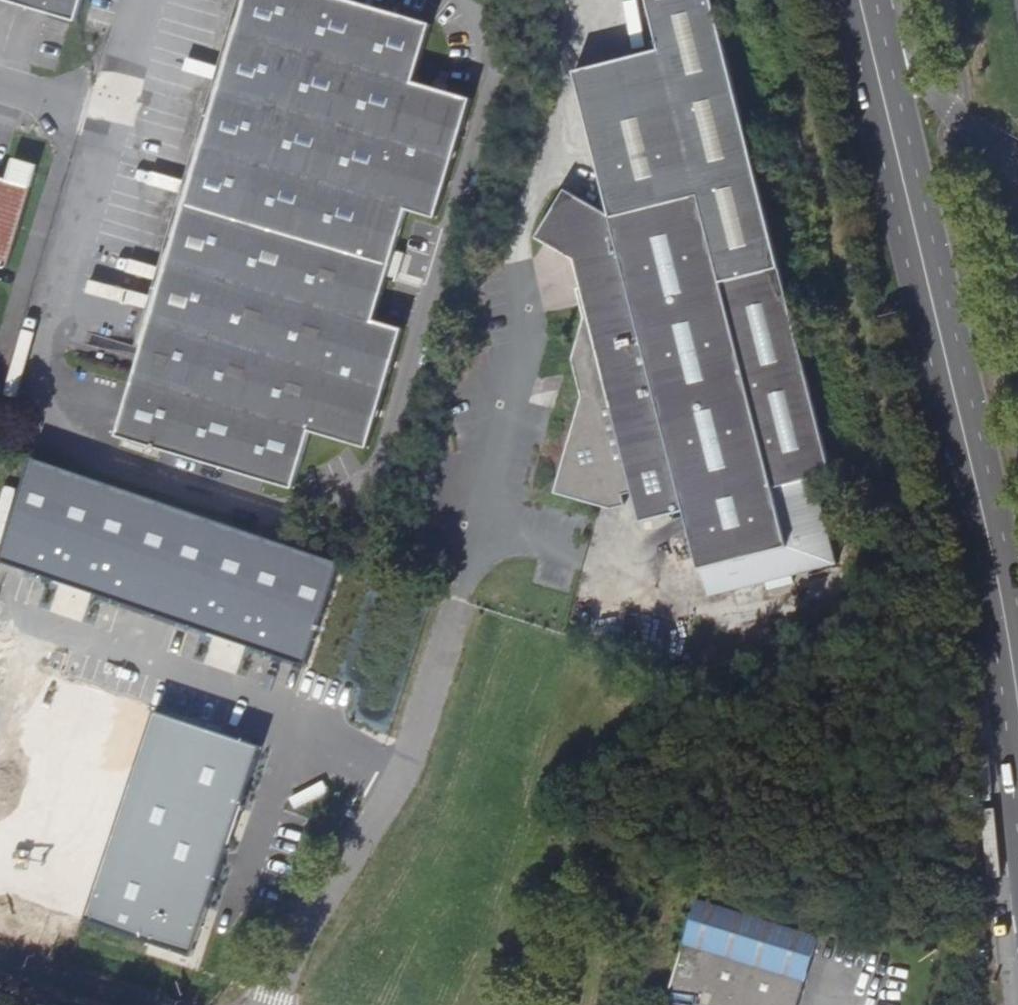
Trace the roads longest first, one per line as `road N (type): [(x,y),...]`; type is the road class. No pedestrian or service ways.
road 1 (secondary): [(1017,711),(991,548),(860,0)]

